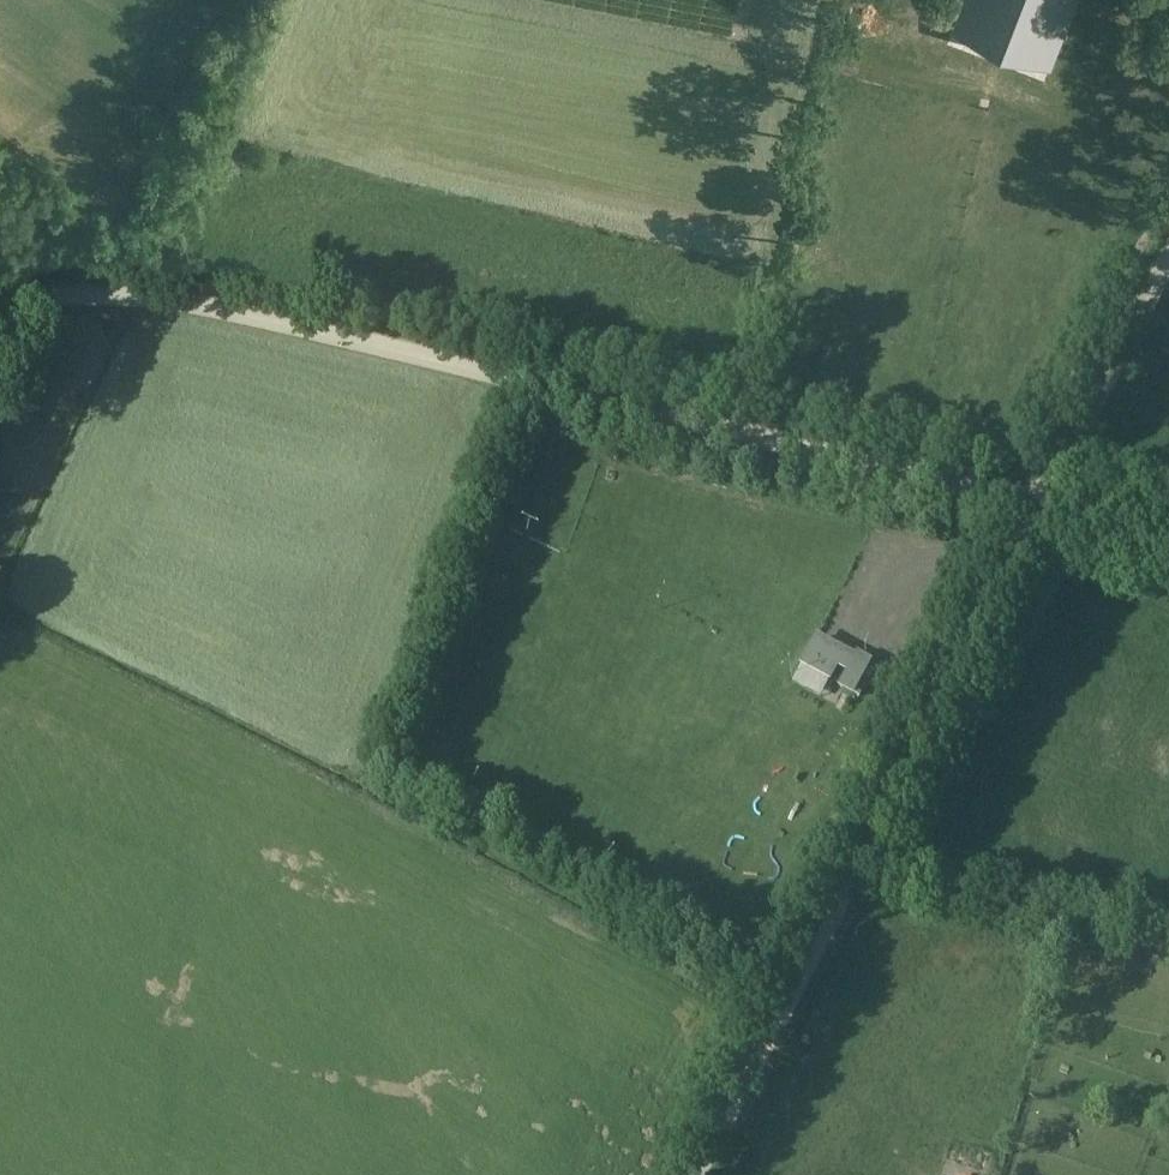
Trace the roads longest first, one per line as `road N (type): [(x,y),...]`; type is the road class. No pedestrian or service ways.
road 1 (track): [(1047,500),(162,292),(0,292)]
road 2 (track): [(695,1174),(1041,513)]
road 3 (track): [(1047,500),(1168,258)]

